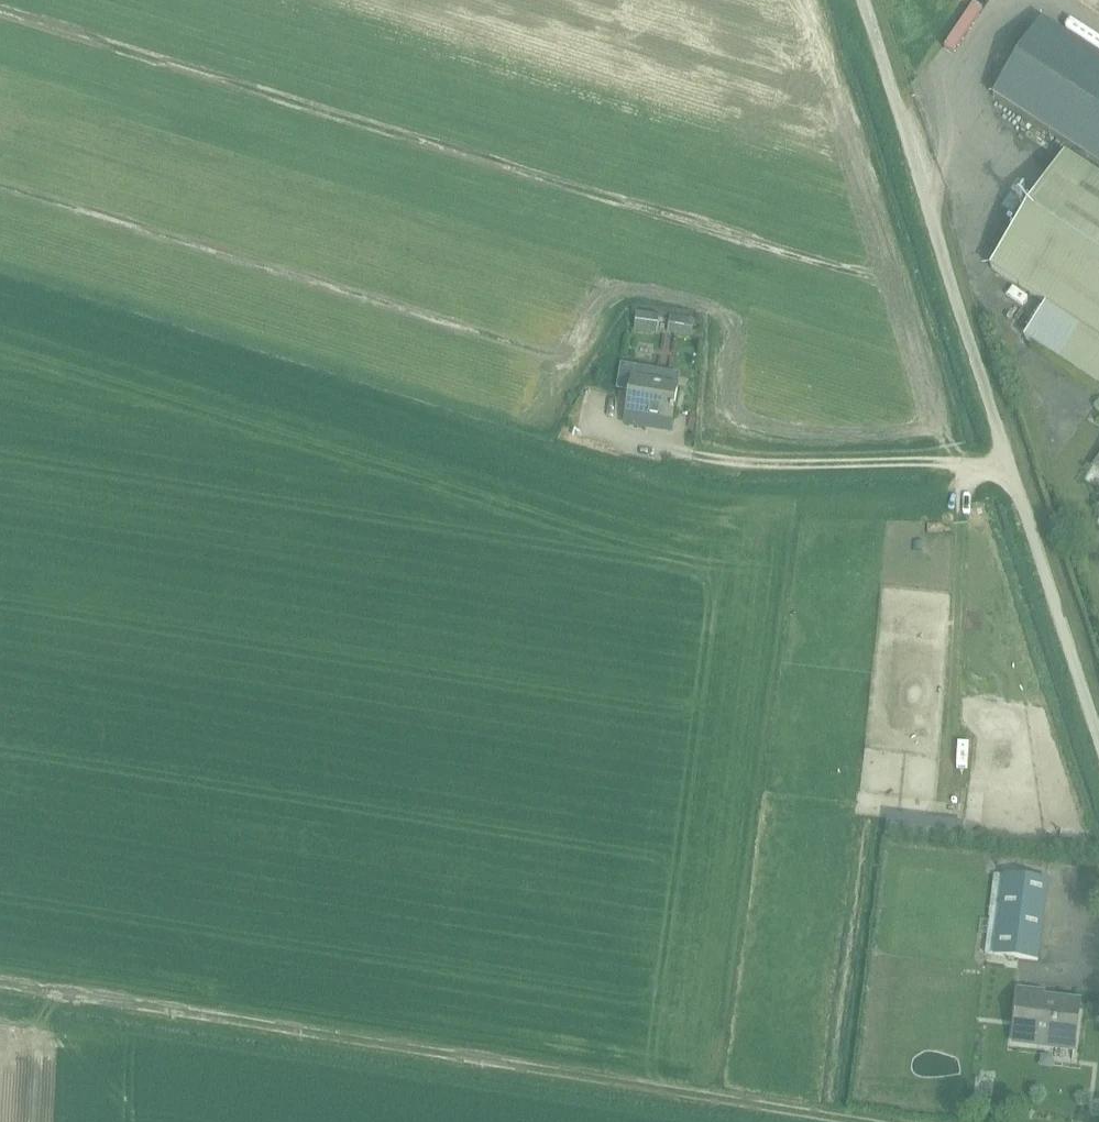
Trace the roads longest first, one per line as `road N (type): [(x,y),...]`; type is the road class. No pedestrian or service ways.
road 1 (unclassified): [(1098,739),(896,104)]

